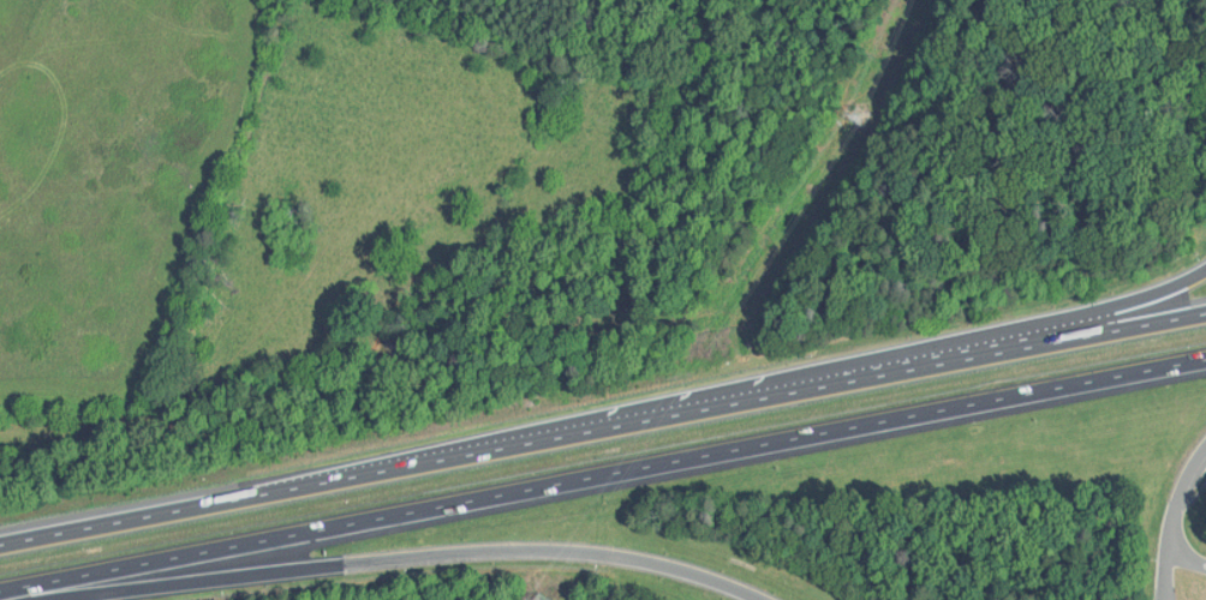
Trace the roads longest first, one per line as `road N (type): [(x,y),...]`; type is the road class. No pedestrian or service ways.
road 1 (motorway): [(0,591),(1205,360)]
road 2 (motorway): [(1205,314),(0,545)]
road 3 (motorway): [(39,599),(520,550),(627,557),(766,599)]
road 4 (motorway): [(1205,270),(1170,289),(1014,335),(586,432)]

